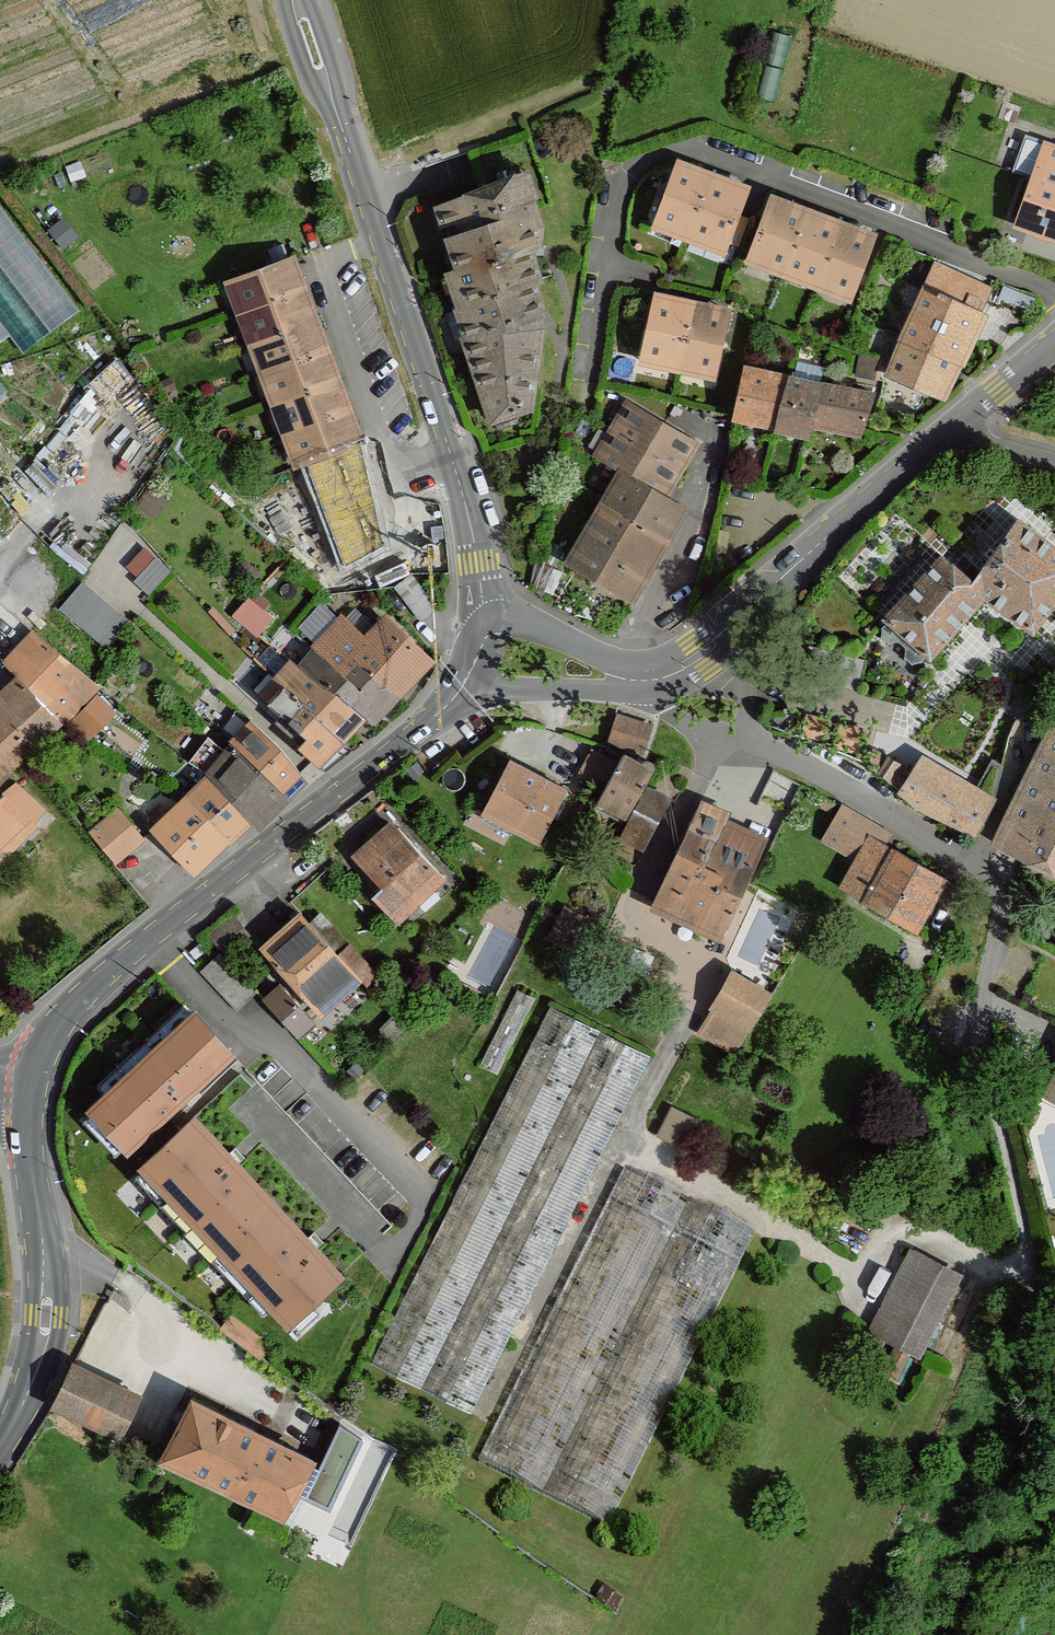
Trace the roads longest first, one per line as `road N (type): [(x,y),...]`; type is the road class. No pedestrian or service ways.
road 1 (residential): [(1033,1259),(984,1046),(984,993),(1003,908),(990,882),(817,769),(697,732),(644,676)]
road 2 (residential): [(1054,292),(704,154),(669,149),(643,159),(614,195),(584,378)]
road 3 (tertiary): [(301,0),(452,459),(486,618)]
road 4 (tertiary): [(25,1113),(45,1037),(91,984),(455,697)]
road 5 (tertiary): [(644,676),(699,655),(953,427)]
road 6 (tertiary): [(0,1445),(35,1369),(43,1317),(25,1113)]
road 7 (tertiary): [(455,697),(498,688),(610,688),(644,676)]
road 8 (tertiary): [(644,676),(521,620),(486,618)]
road 9 (tertiary): [(1054,344),(953,427)]

